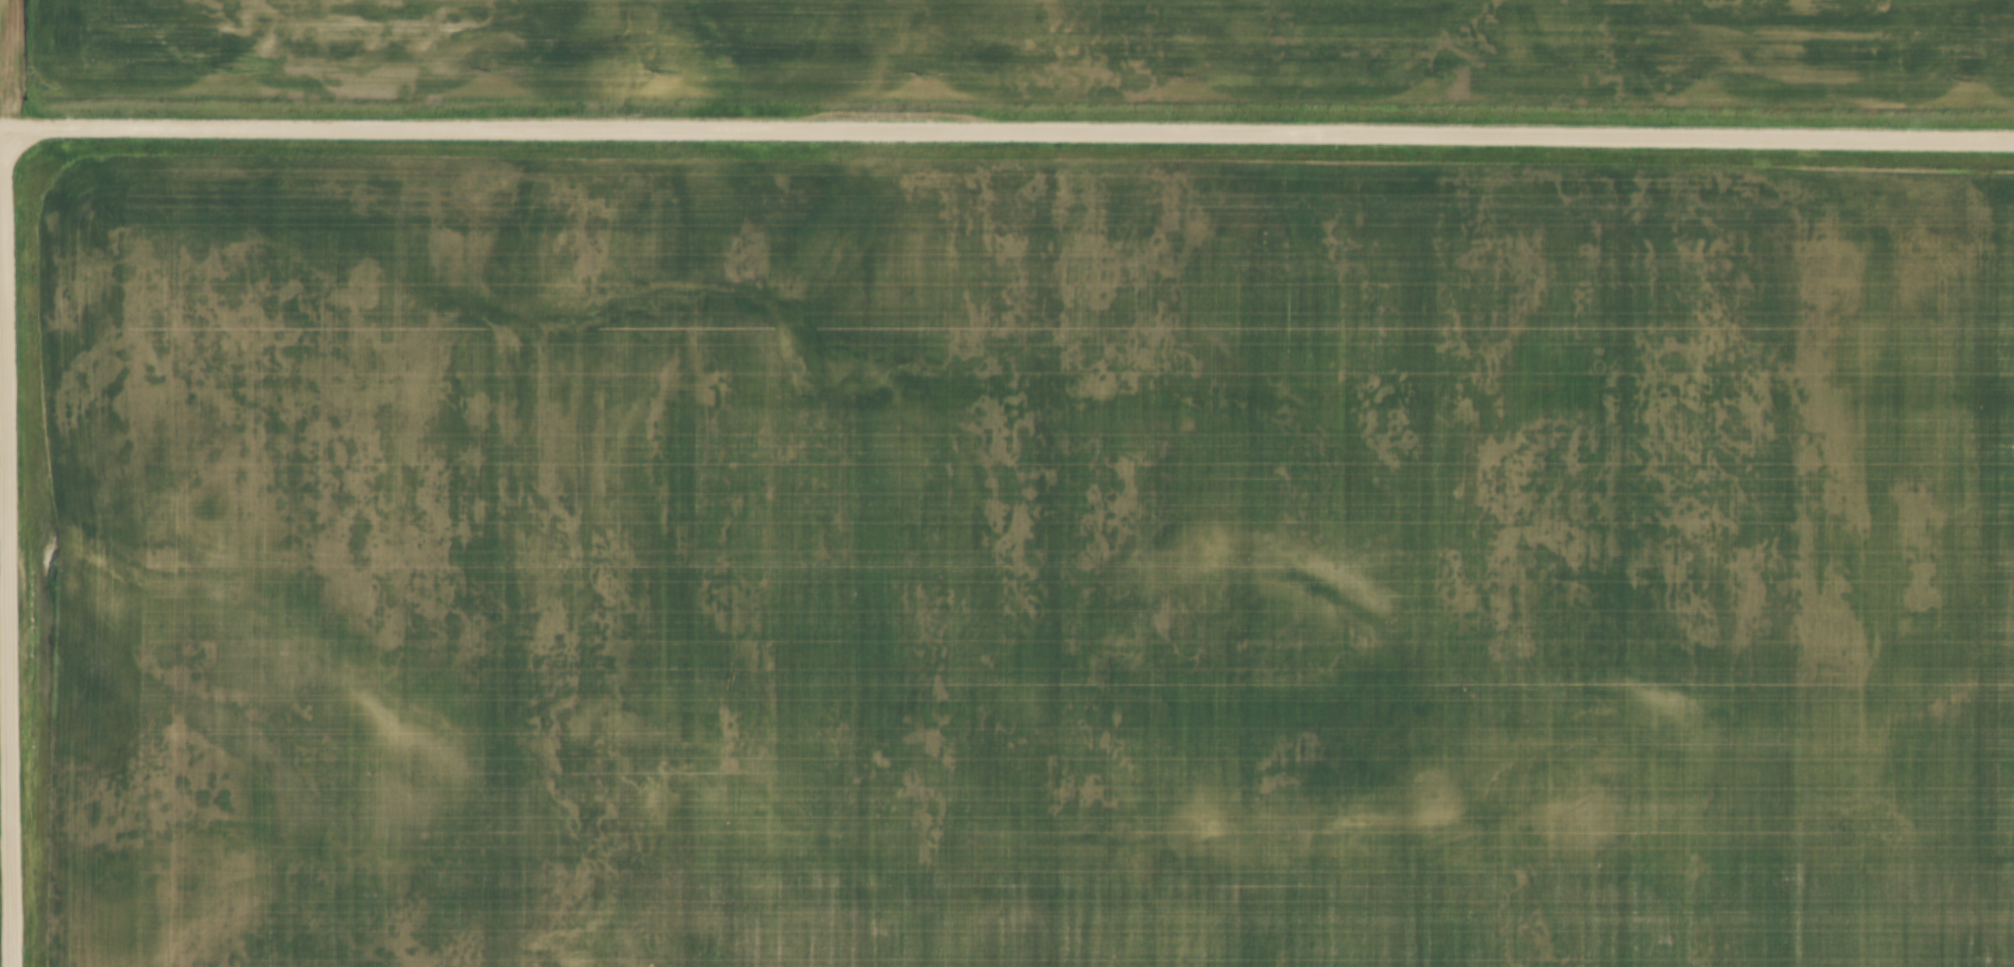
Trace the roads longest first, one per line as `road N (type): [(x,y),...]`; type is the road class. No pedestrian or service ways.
road 1 (residential): [(2013,147),(0,134)]
road 2 (residential): [(0,134),(8,966)]

